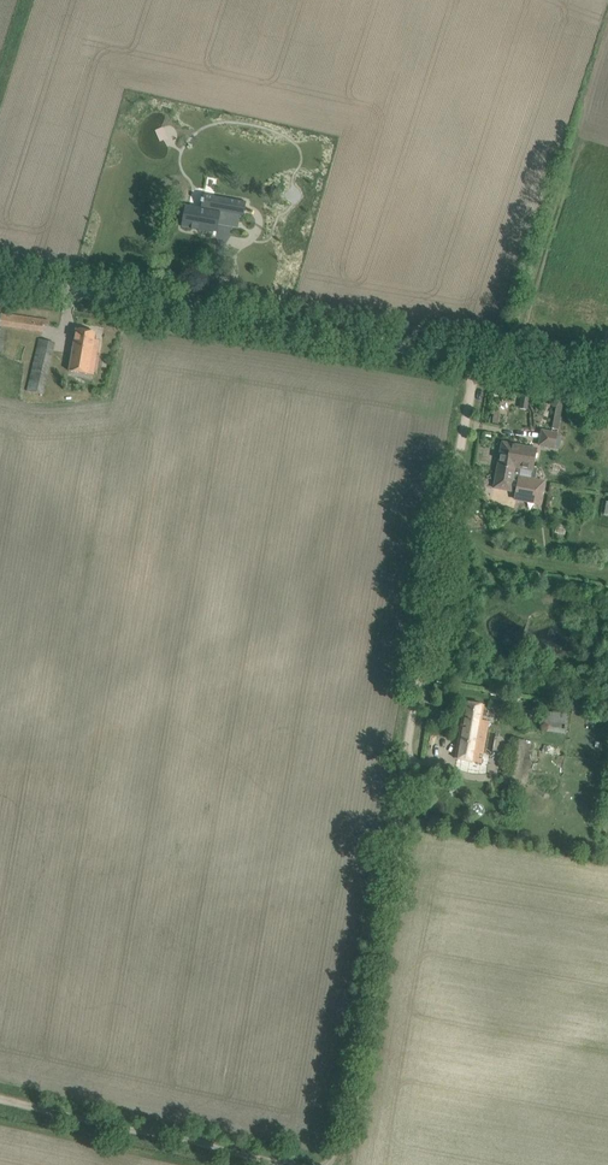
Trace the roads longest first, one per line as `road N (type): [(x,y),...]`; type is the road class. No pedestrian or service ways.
road 1 (unclassified): [(476,360),(0,280)]
road 2 (track): [(333,1164),(405,761)]
road 3 (unclassified): [(405,761),(476,360)]
road 4 (track): [(0,1099),(285,1164)]
road 5 (unclassified): [(607,382),(476,360)]

